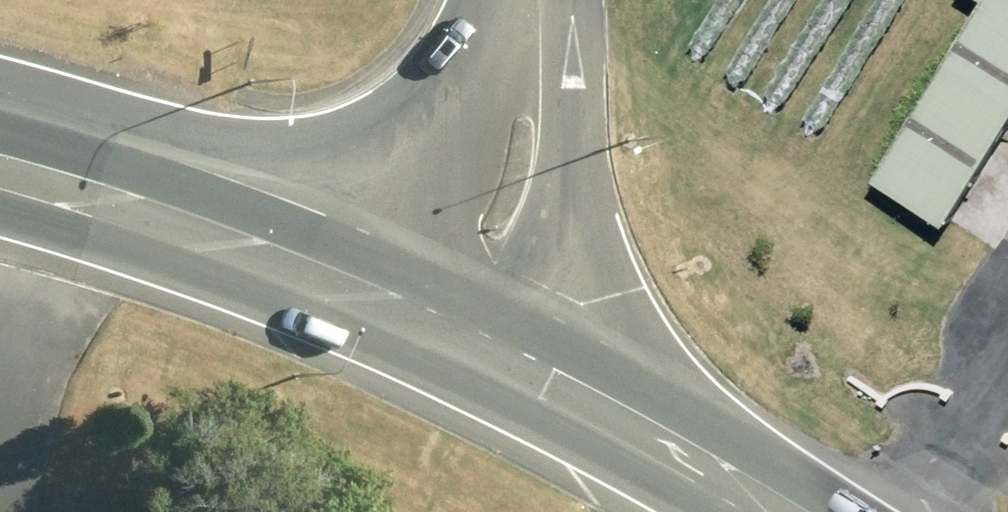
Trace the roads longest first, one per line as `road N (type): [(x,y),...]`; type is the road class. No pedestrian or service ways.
road 1 (primary): [(395,262),(0,152)]
road 2 (tertiary): [(546,0),(565,191),(558,338)]
road 3 (primary): [(824,511),(558,338)]
road 4 (tertiary): [(395,262),(478,114),(524,0)]
road 5 (primary): [(558,338),(395,262)]

